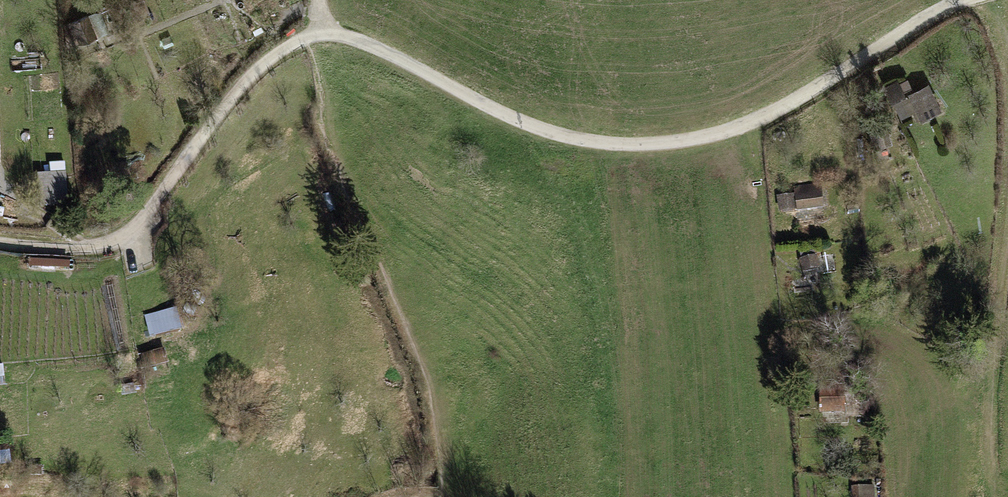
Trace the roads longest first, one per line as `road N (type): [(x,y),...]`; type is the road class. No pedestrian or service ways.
road 1 (track): [(321,33),(363,42),(538,129),(630,145),(708,138),(758,119),(968,0)]
road 2 (track): [(0,244),(108,246),(134,232),(257,70),(321,33)]

